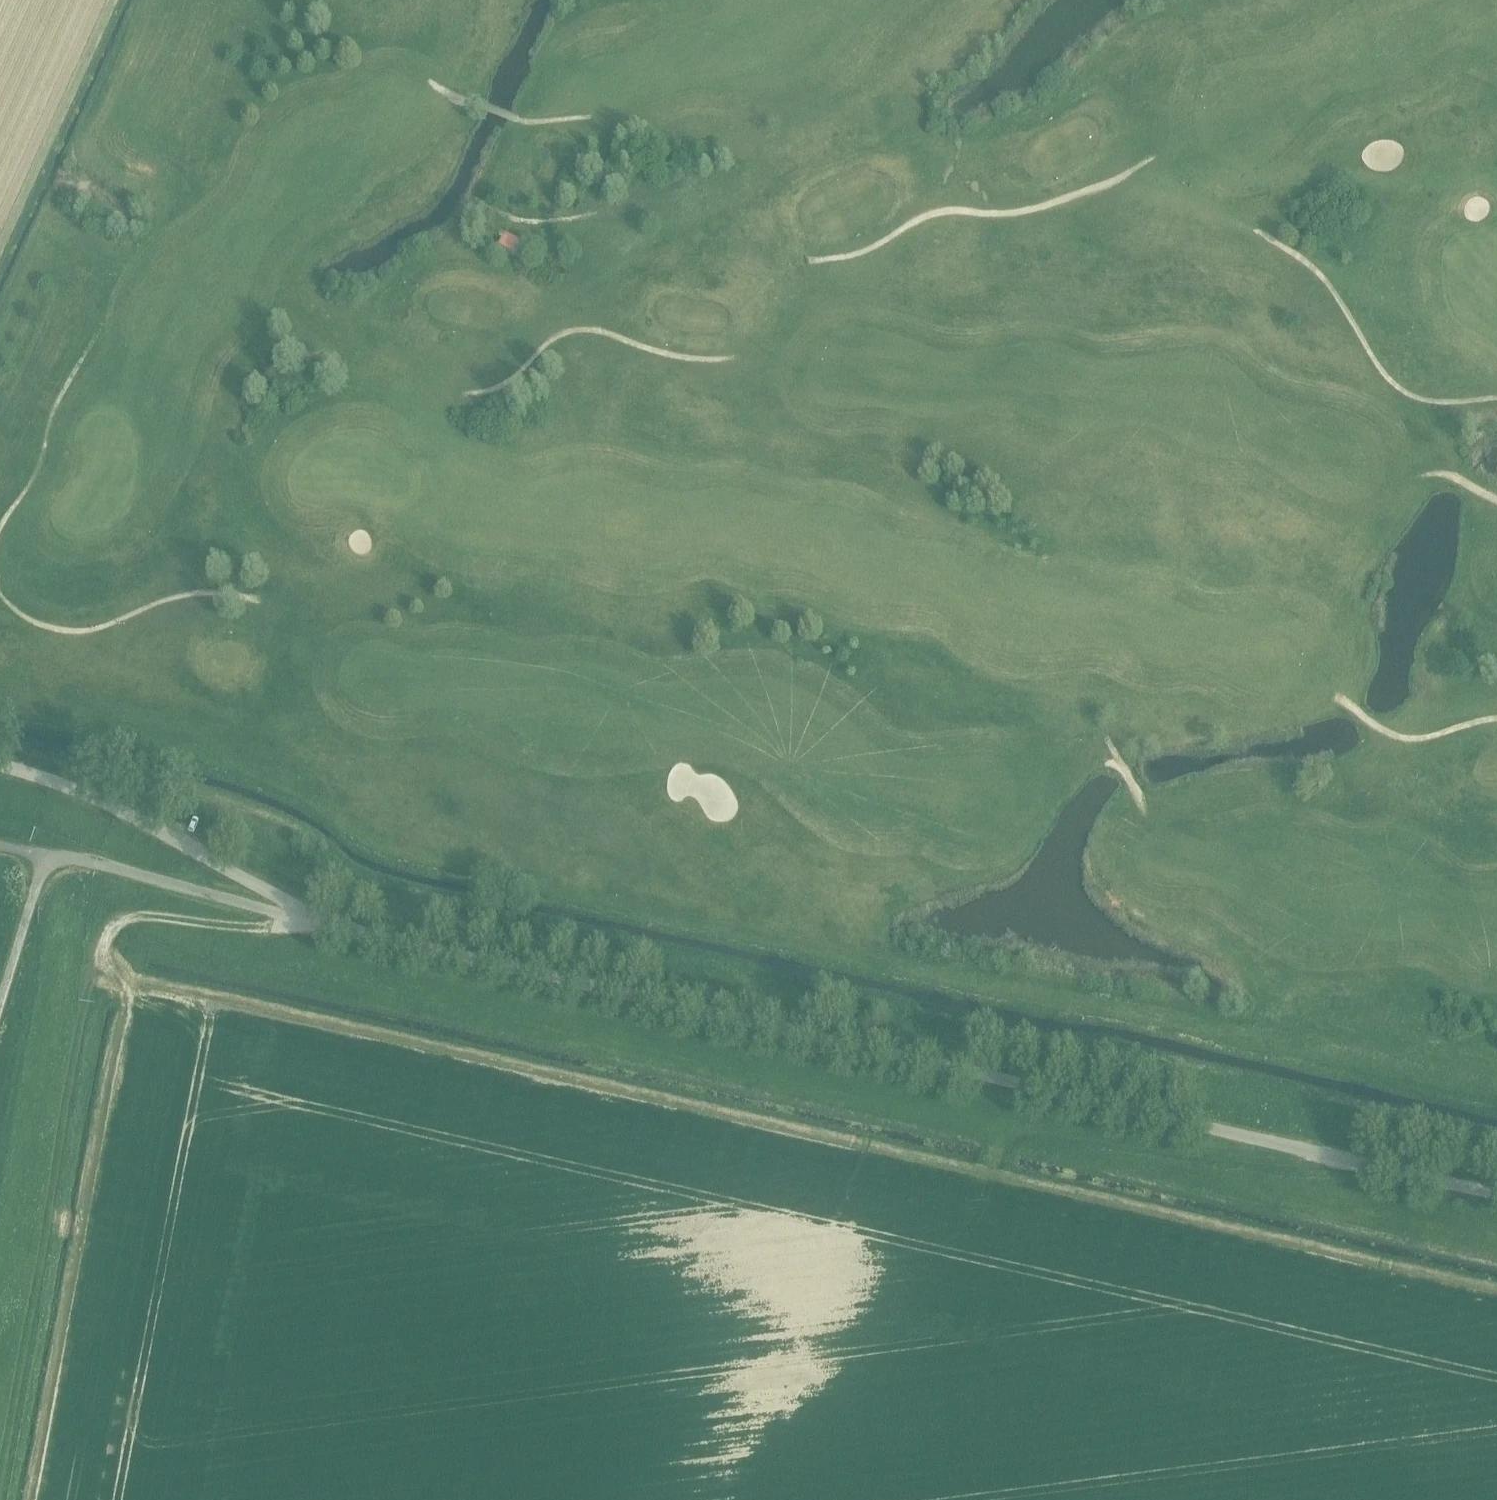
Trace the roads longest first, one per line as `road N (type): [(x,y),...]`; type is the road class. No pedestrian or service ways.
road 1 (unclassified): [(1496,1189),(314,920),(171,836),(64,785),(0,765)]
road 2 (track): [(314,920),(252,927),(144,915),(117,926),(106,947),(126,991),(123,1017),(32,1499)]
road 3 (track): [(106,947),(91,977),(0,1487)]

